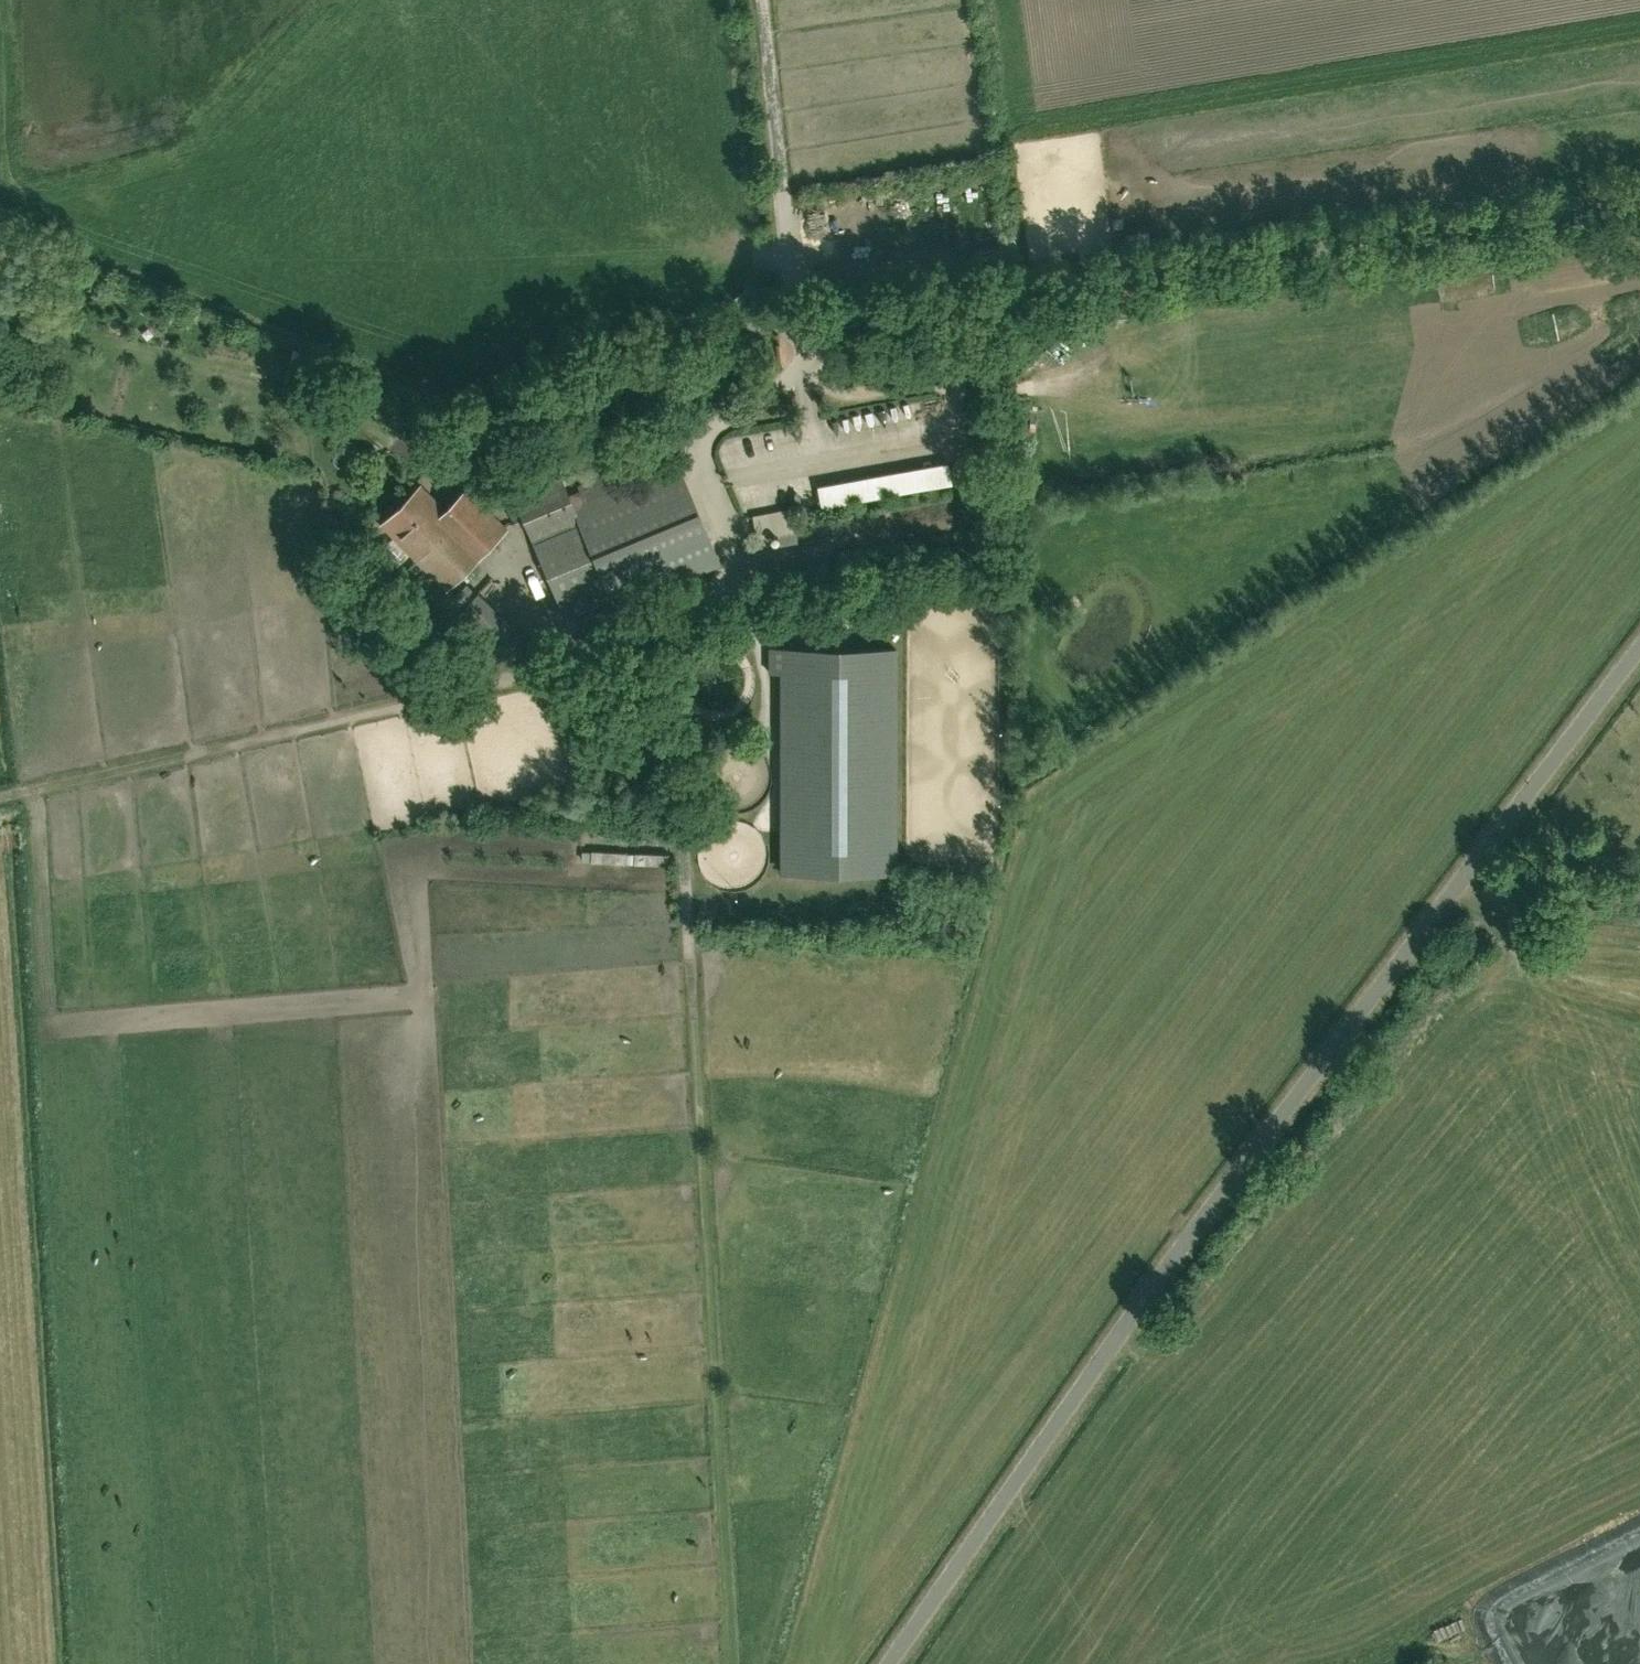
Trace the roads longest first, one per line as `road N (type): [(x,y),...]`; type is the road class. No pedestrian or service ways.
road 1 (unclassified): [(888,1663),(1085,1384),(1639,645)]

